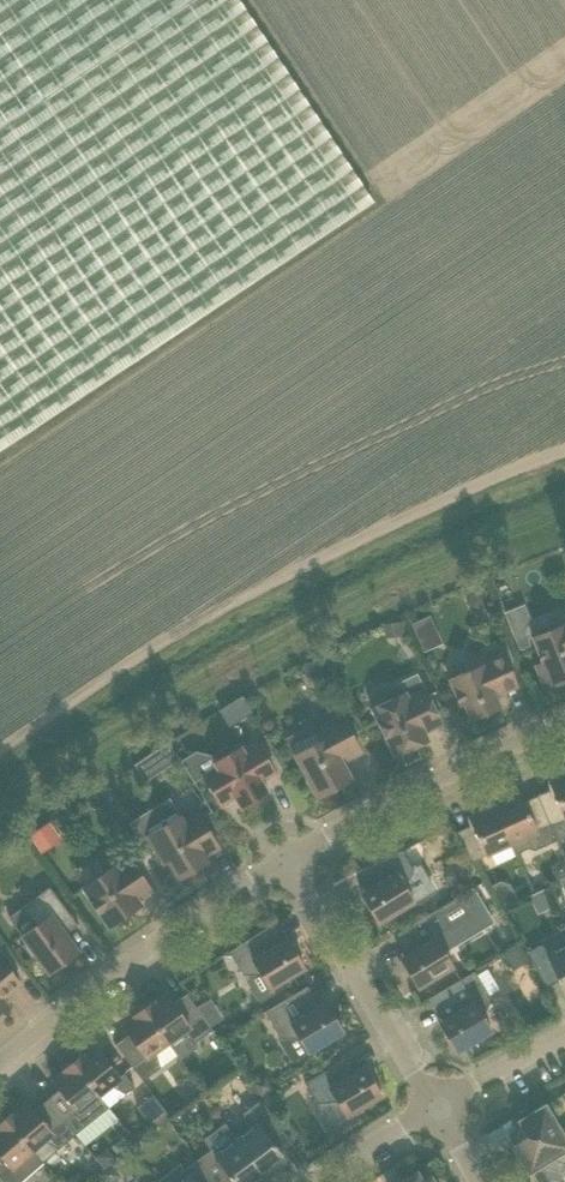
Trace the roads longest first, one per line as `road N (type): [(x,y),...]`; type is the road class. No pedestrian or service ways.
road 1 (residential): [(0,1063),(186,921),(287,863)]
road 2 (residential): [(287,863),(394,800),(564,722)]
road 3 (residential): [(433,1105),(287,863)]
road 4 (residential): [(564,1034),(433,1105)]
road 5 (residential): [(433,1105),(320,1181)]

